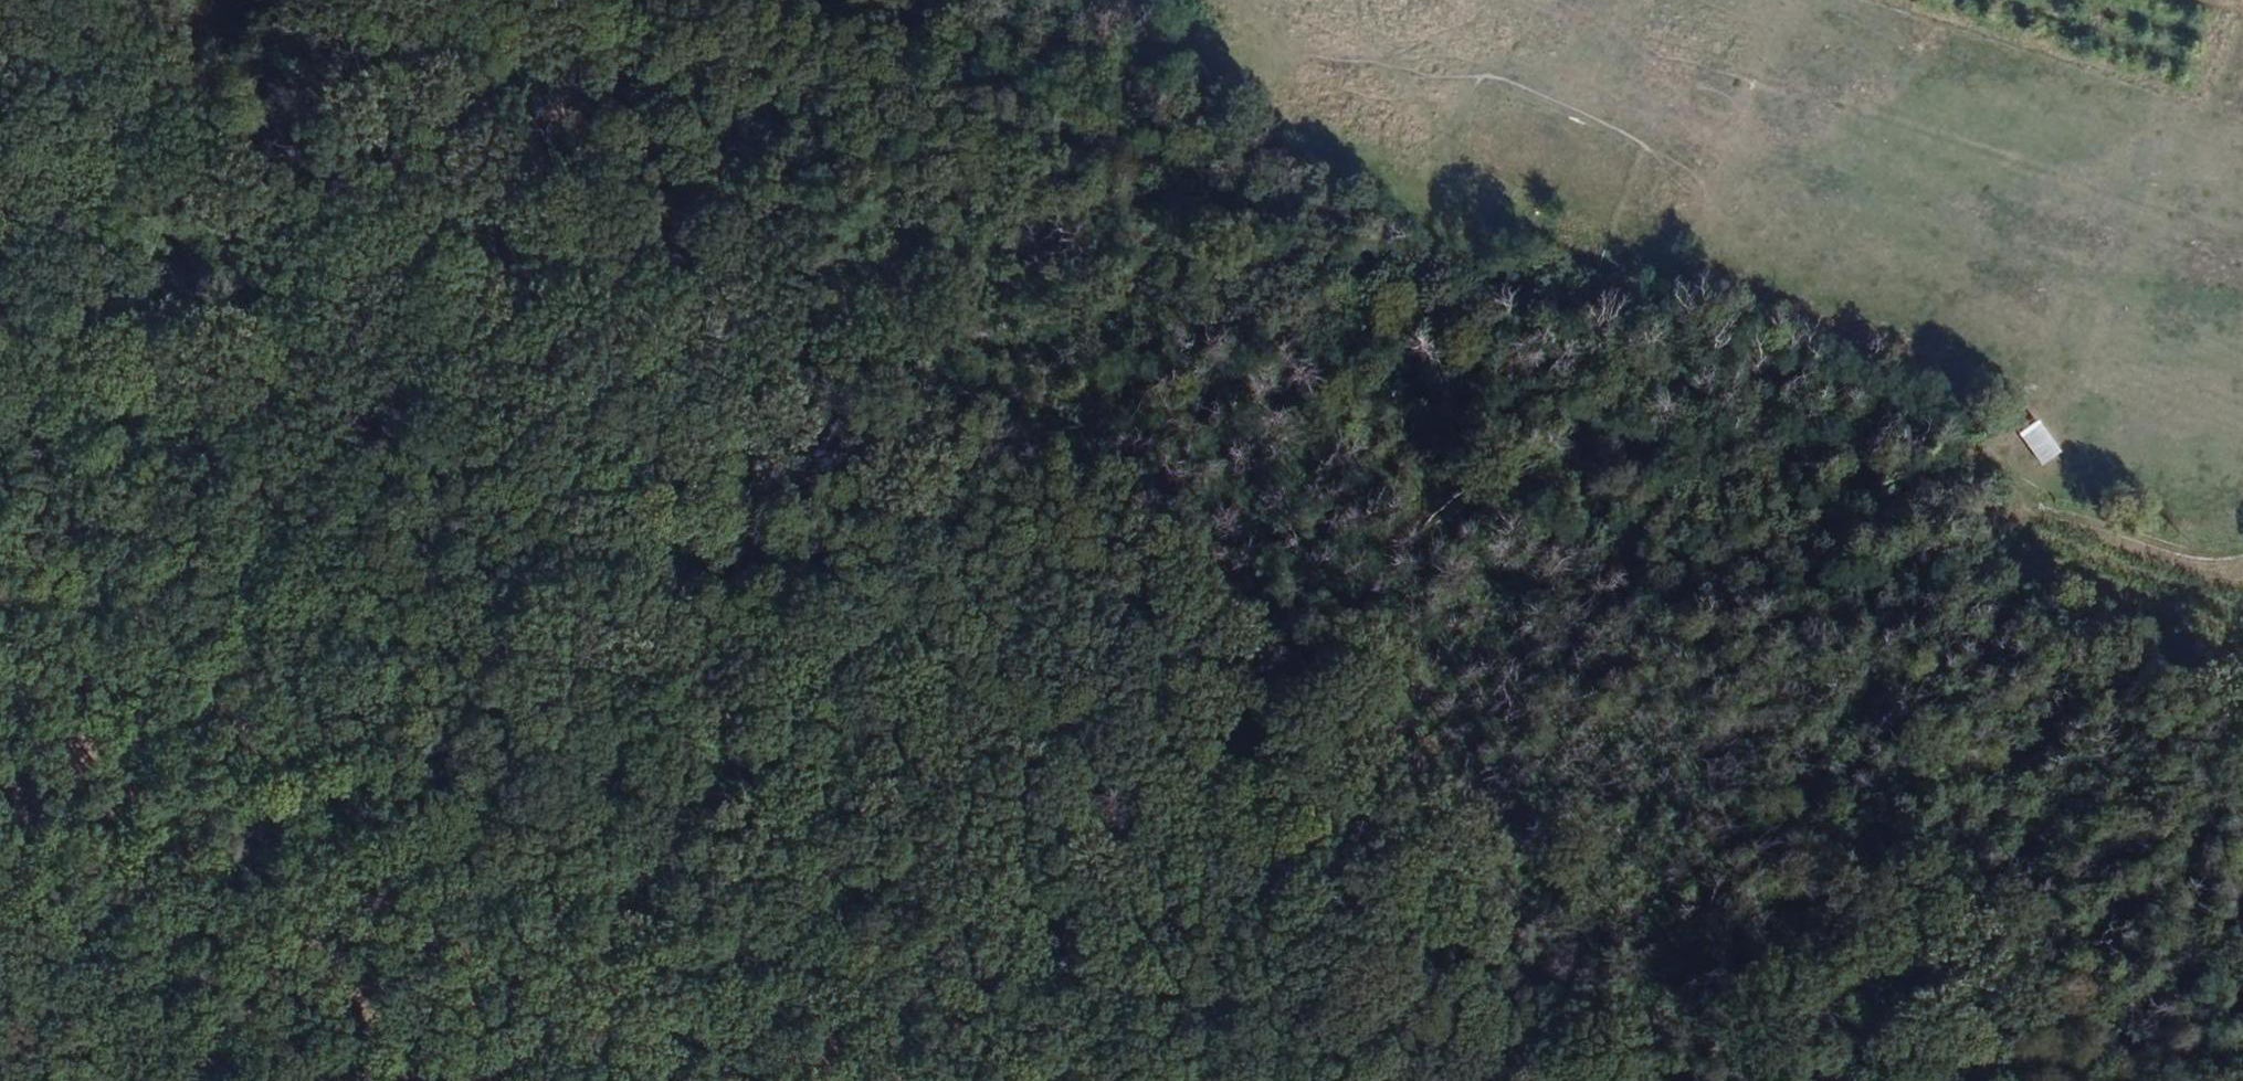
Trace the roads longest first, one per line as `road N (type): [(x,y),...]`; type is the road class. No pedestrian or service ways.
road 1 (track): [(1154,0),(1874,422),(2172,553),(2242,558)]

